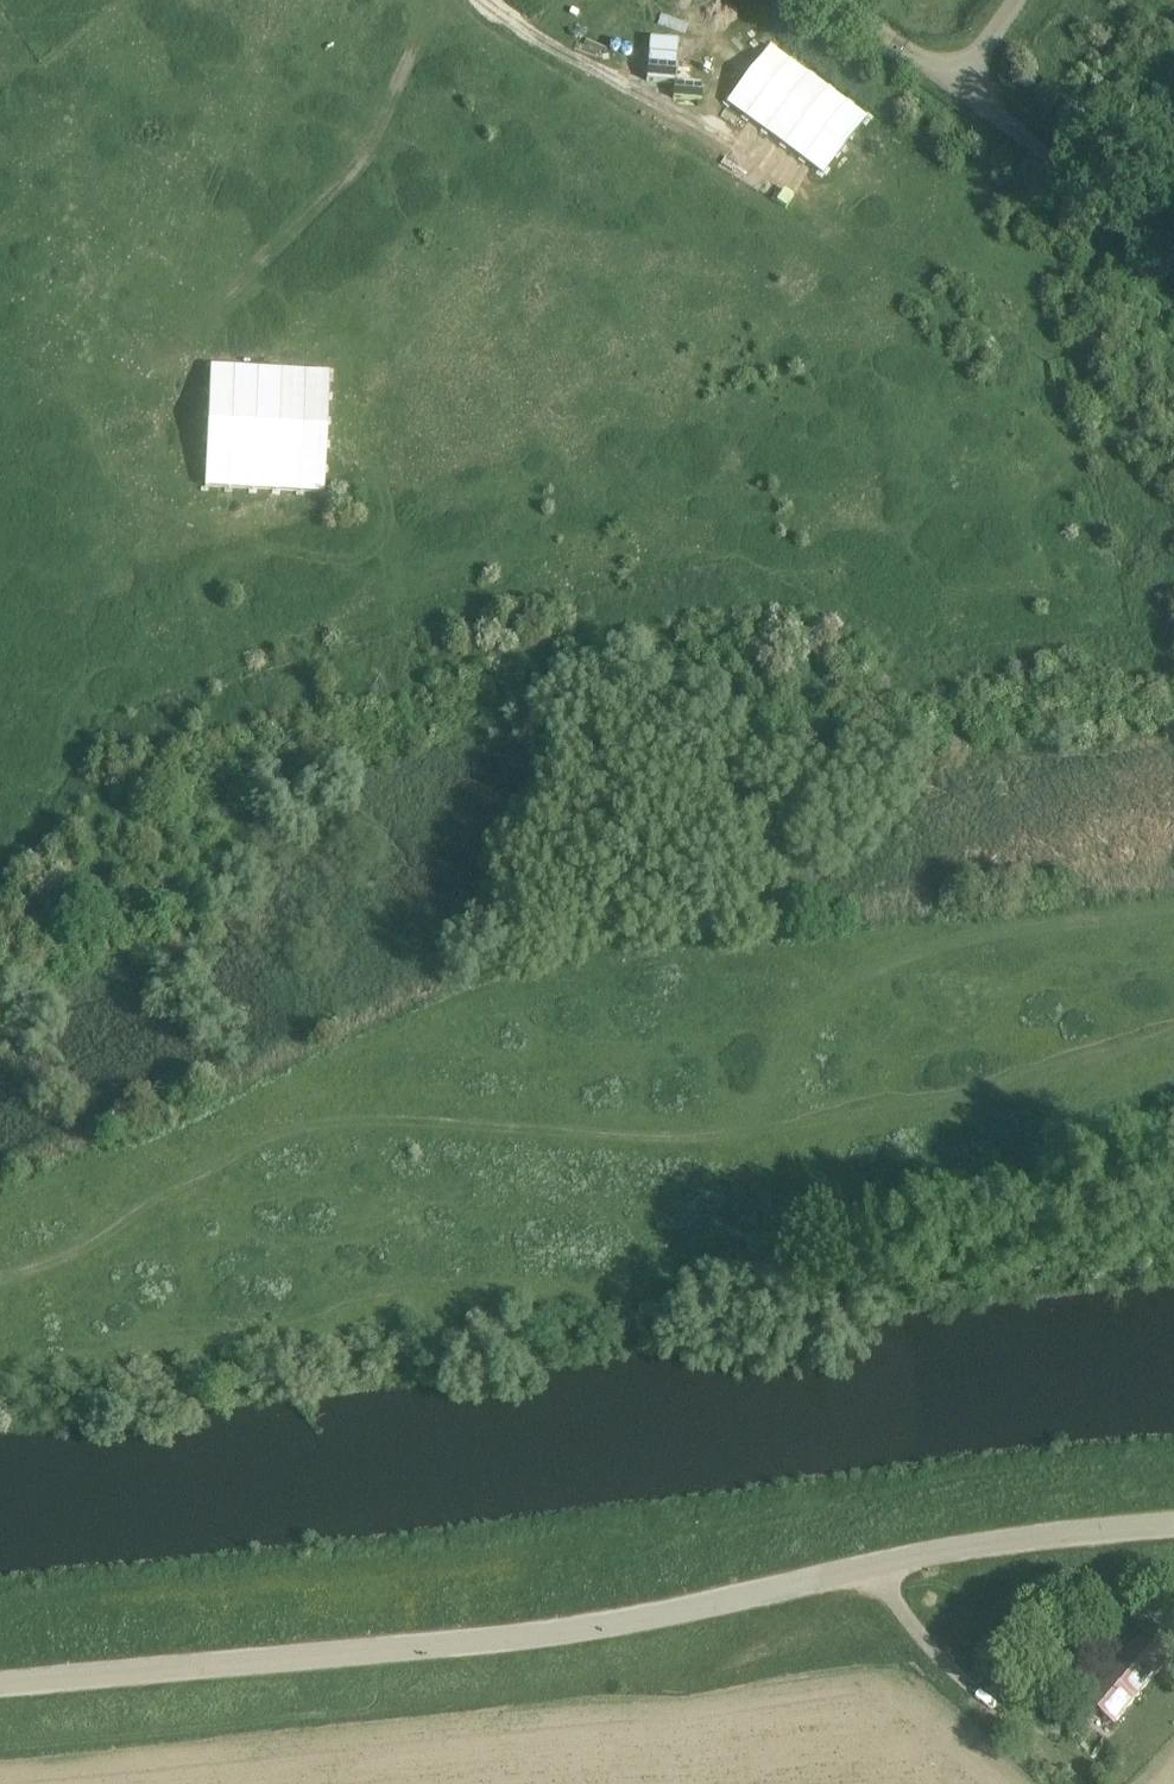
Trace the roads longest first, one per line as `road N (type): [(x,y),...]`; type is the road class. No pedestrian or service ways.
road 1 (unclassified): [(0,1684),(570,1632),(979,1546),(1173,1525)]
road 2 (unclassified): [(1173,235),(1028,139),(956,79),(1012,0)]

